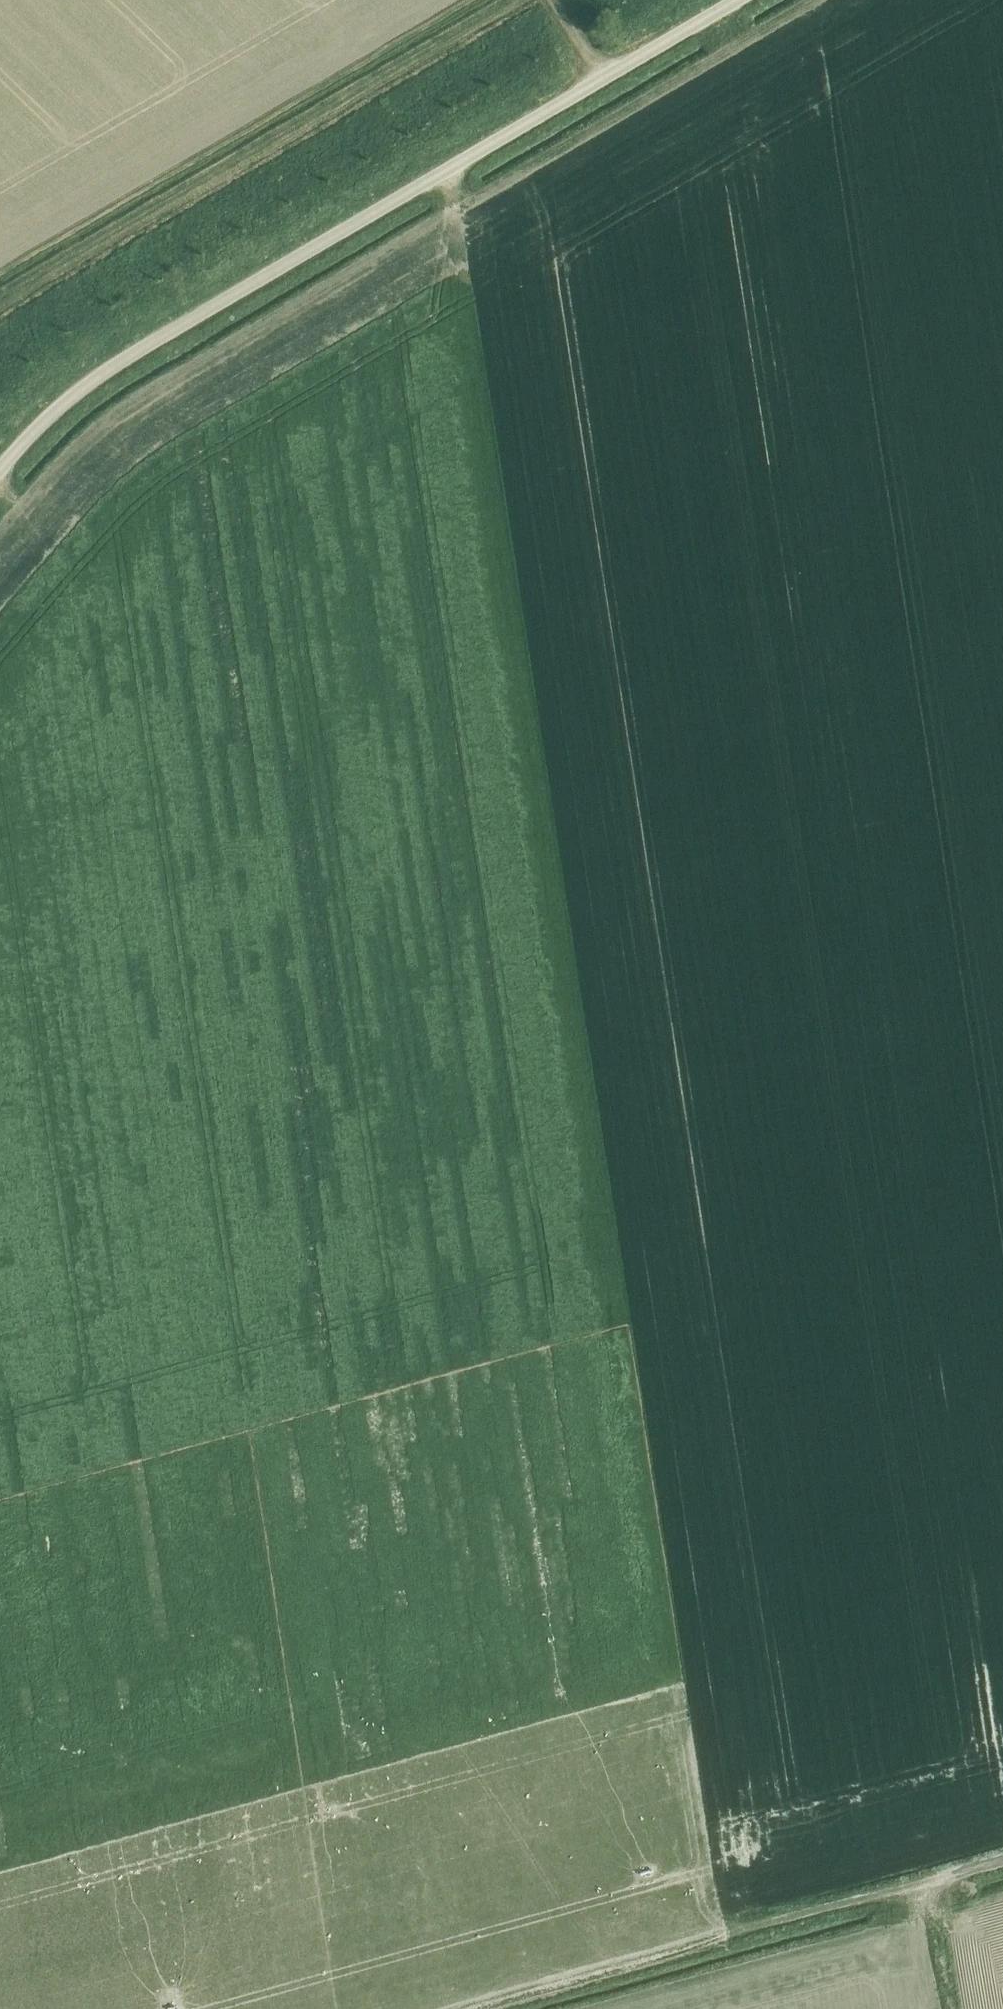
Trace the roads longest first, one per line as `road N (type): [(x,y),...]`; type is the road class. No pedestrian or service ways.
road 1 (unclassified): [(0,469),(98,377),(737,0)]
road 2 (track): [(736,1936),(1002,1863)]

